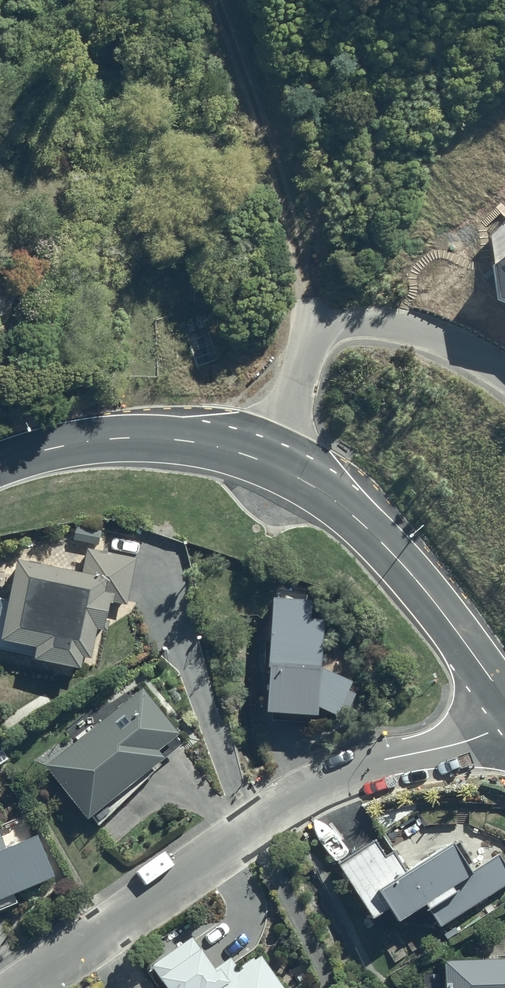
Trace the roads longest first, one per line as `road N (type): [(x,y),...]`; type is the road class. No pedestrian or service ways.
road 1 (residential): [(504,730),(384,759),(316,789),(11,987)]
road 2 (residential): [(274,468),(300,362),(332,325),(395,324),(504,375)]
road 3 (secondary): [(504,700),(370,530),(274,468)]
road 4 (secondary): [(274,468),(189,442),(143,439),(62,446),(0,463)]

